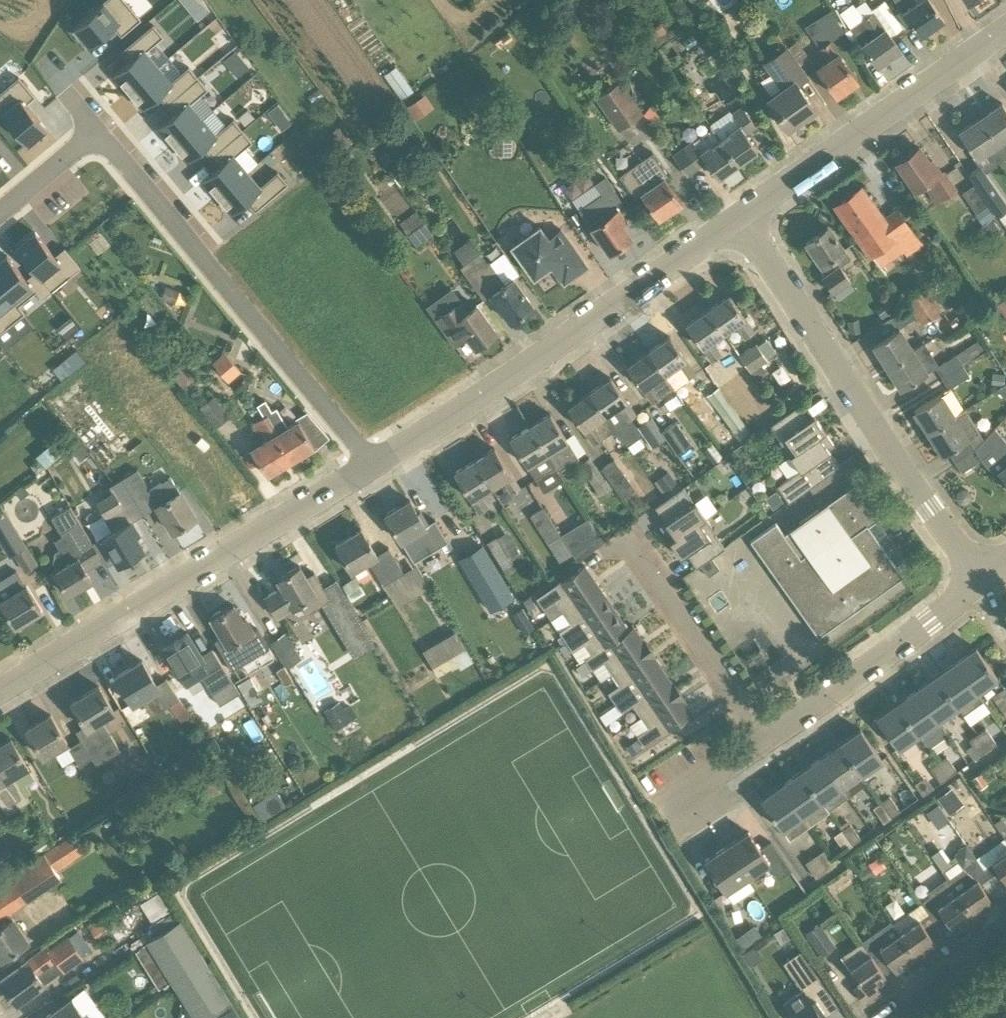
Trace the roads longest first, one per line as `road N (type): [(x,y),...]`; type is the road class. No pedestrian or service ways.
road 1 (residential): [(0,696),(372,463)]
road 2 (residential): [(372,463),(741,226)]
road 3 (residential): [(372,463),(95,130)]
road 4 (residential): [(982,585),(741,226)]
road 5 (residential): [(741,226),(1005,34)]
road 6 (residential): [(765,743),(982,585)]
road 7 (residential): [(628,547),(765,743)]
road 8 (residential): [(95,130),(0,211)]

